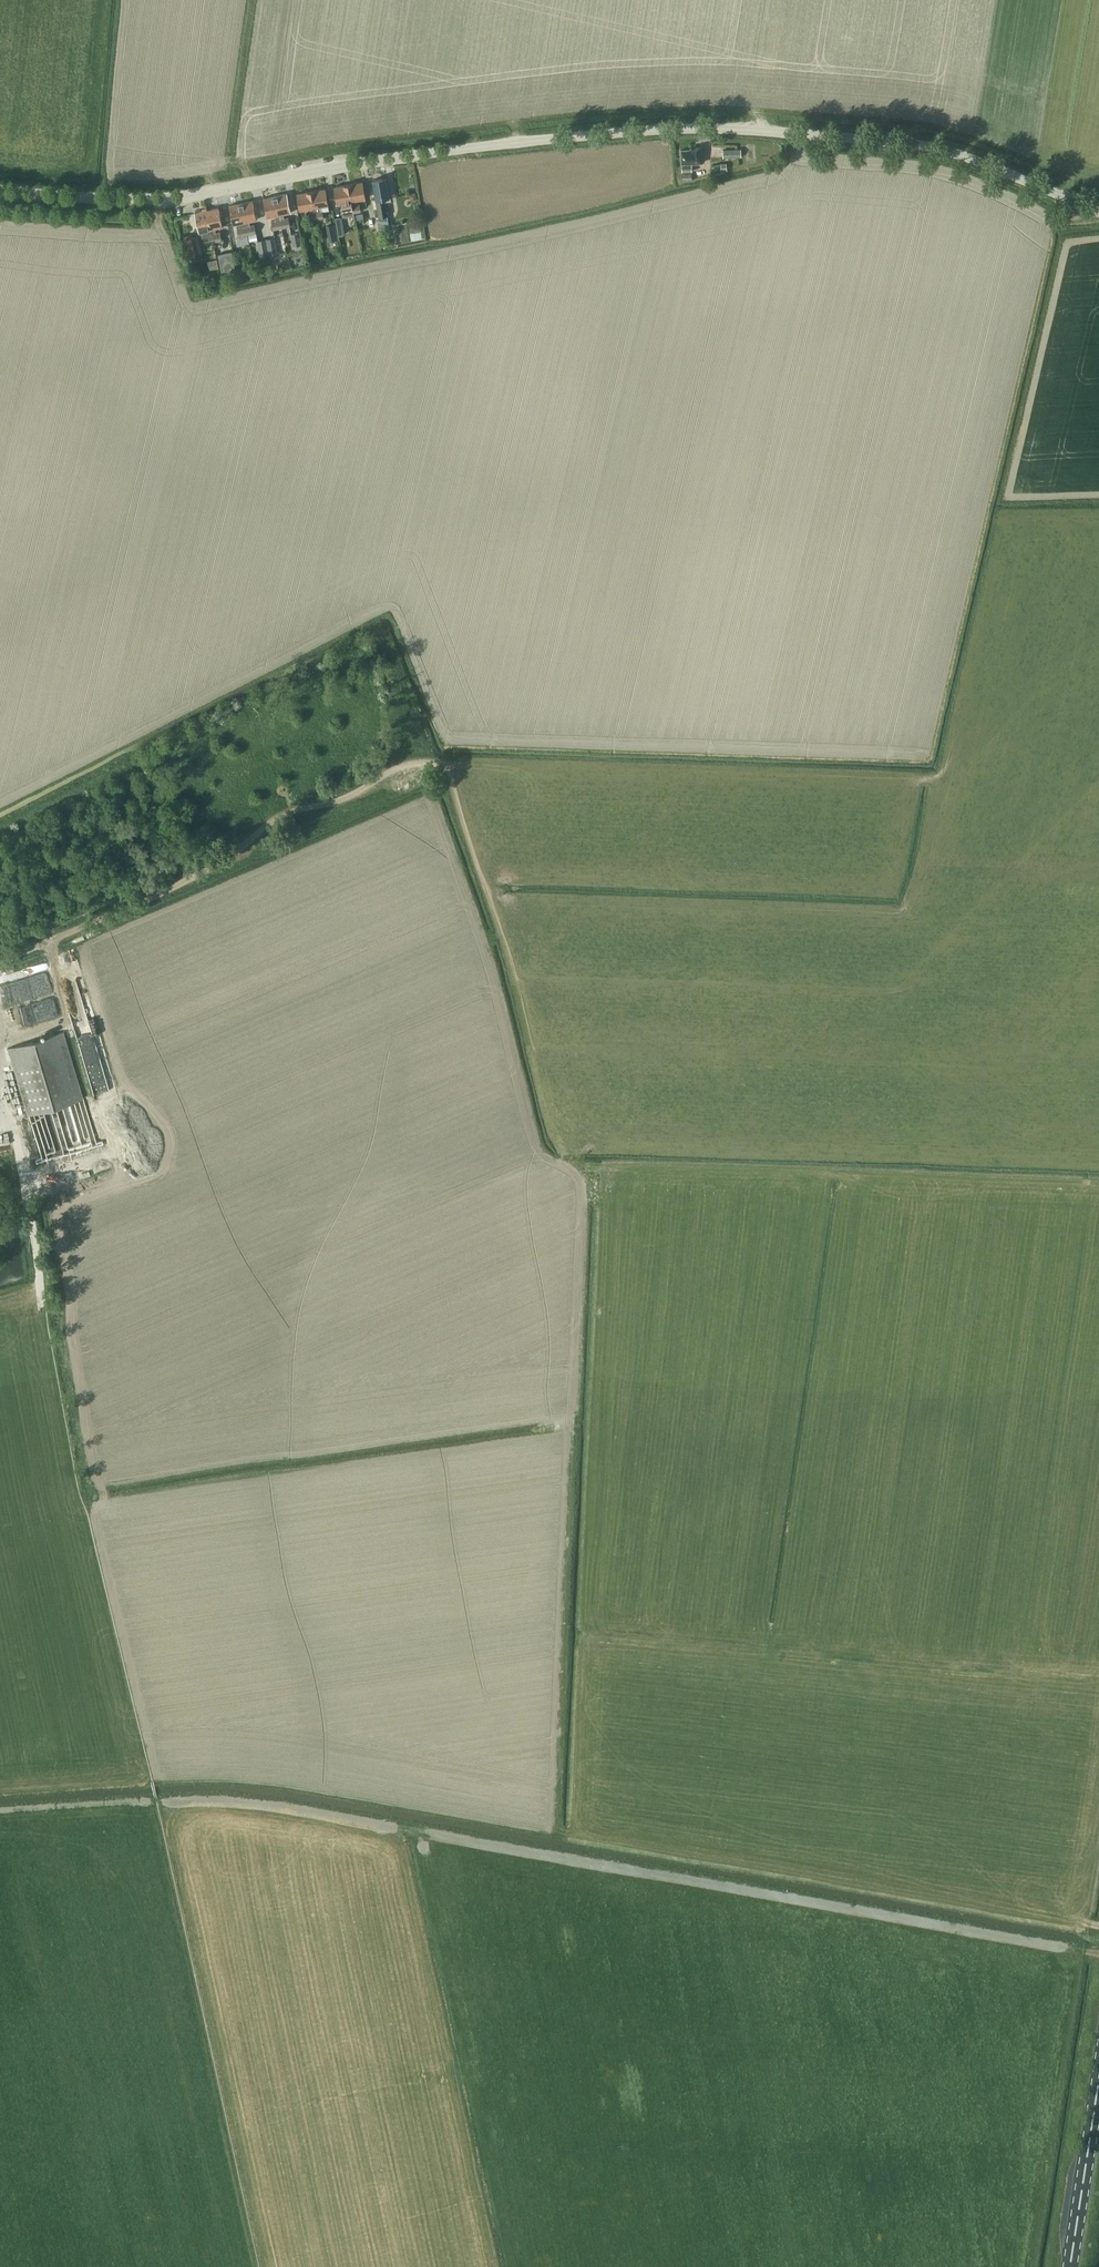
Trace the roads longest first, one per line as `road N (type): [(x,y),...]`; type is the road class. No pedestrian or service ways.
road 1 (tertiary): [(1098,207),(933,146),(718,127),(475,146),(159,196),(0,190)]
road 2 (track): [(446,756),(397,766),(350,795),(277,817),(197,874),(0,963)]
road 3 (primary): [(1069,2266),(1098,2076)]

